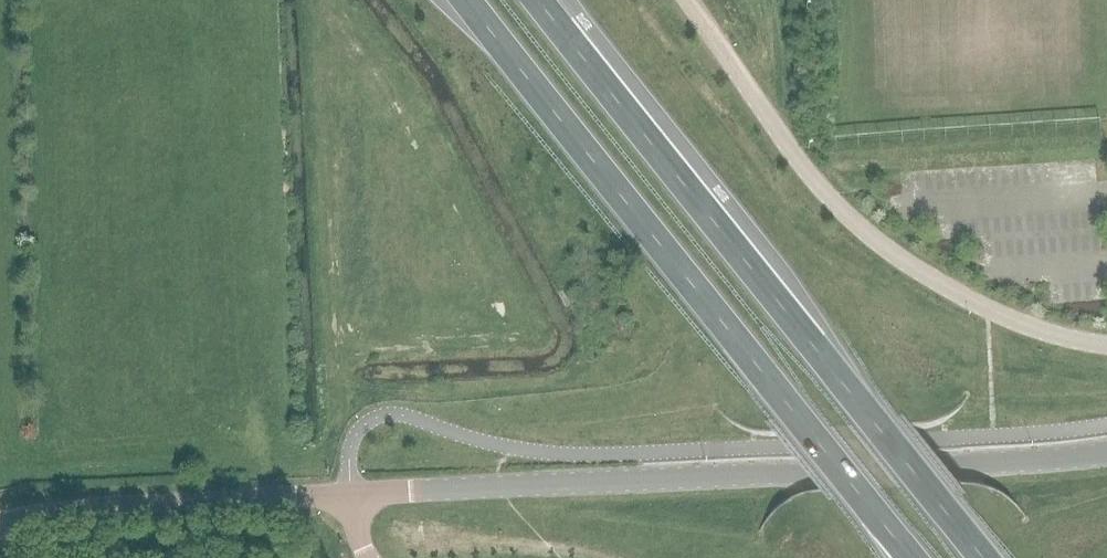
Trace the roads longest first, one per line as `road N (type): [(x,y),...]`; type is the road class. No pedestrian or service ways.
road 1 (trunk): [(984,557),(537,0)]
road 2 (trunk): [(465,0),(909,557)]
road 3 (unclassified): [(1106,344),(1067,338),(987,308),(890,251),(823,191),(687,0)]
road 4 (tertiary): [(799,471),(351,494)]
road 5 (tertiary): [(351,494),(121,505),(0,523)]
road 6 (tertiary): [(799,471),(1106,452)]

